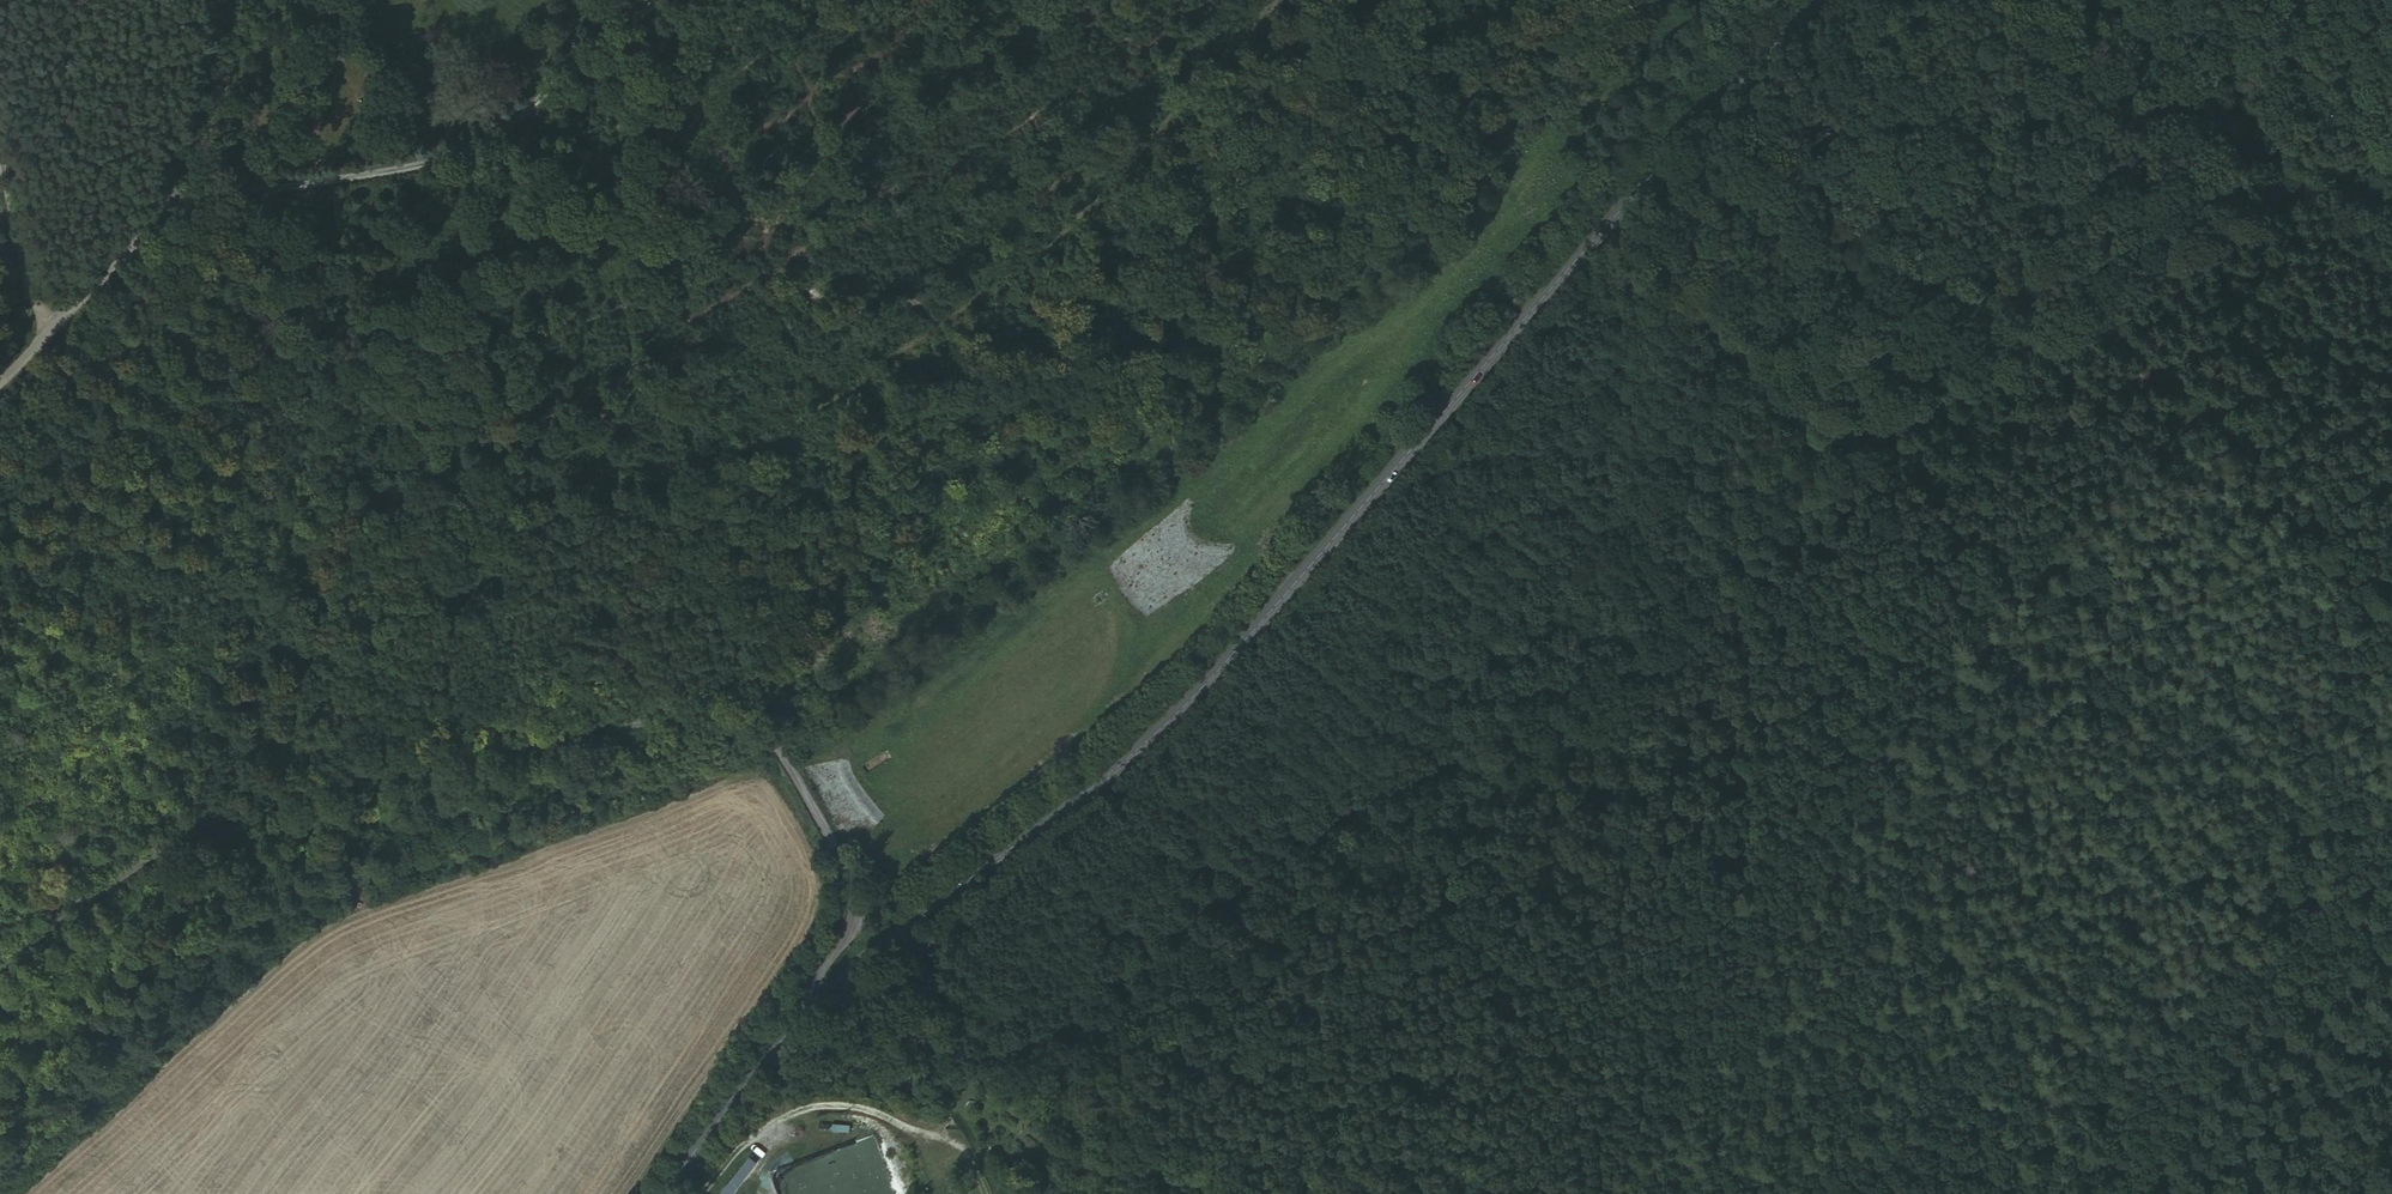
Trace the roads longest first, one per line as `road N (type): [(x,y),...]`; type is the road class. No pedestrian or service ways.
road 1 (tertiary): [(1822,0),(1557,282),(1212,676),(1113,769),(1040,823),(853,938)]
road 2 (unclassified): [(853,938),(861,908),(855,881),(779,752),(756,729),(733,723),(648,723),(544,735),(356,775),(225,820),(138,864),(0,967)]
road 3 (track): [(189,196),(375,170),(460,148),(545,97),(638,0)]
road 4 (tertiary): [(853,938),(737,1071),(647,1193)]
road 5 (unclassified): [(0,382),(189,196)]
road 6 (track): [(61,316),(29,290),(0,182)]

